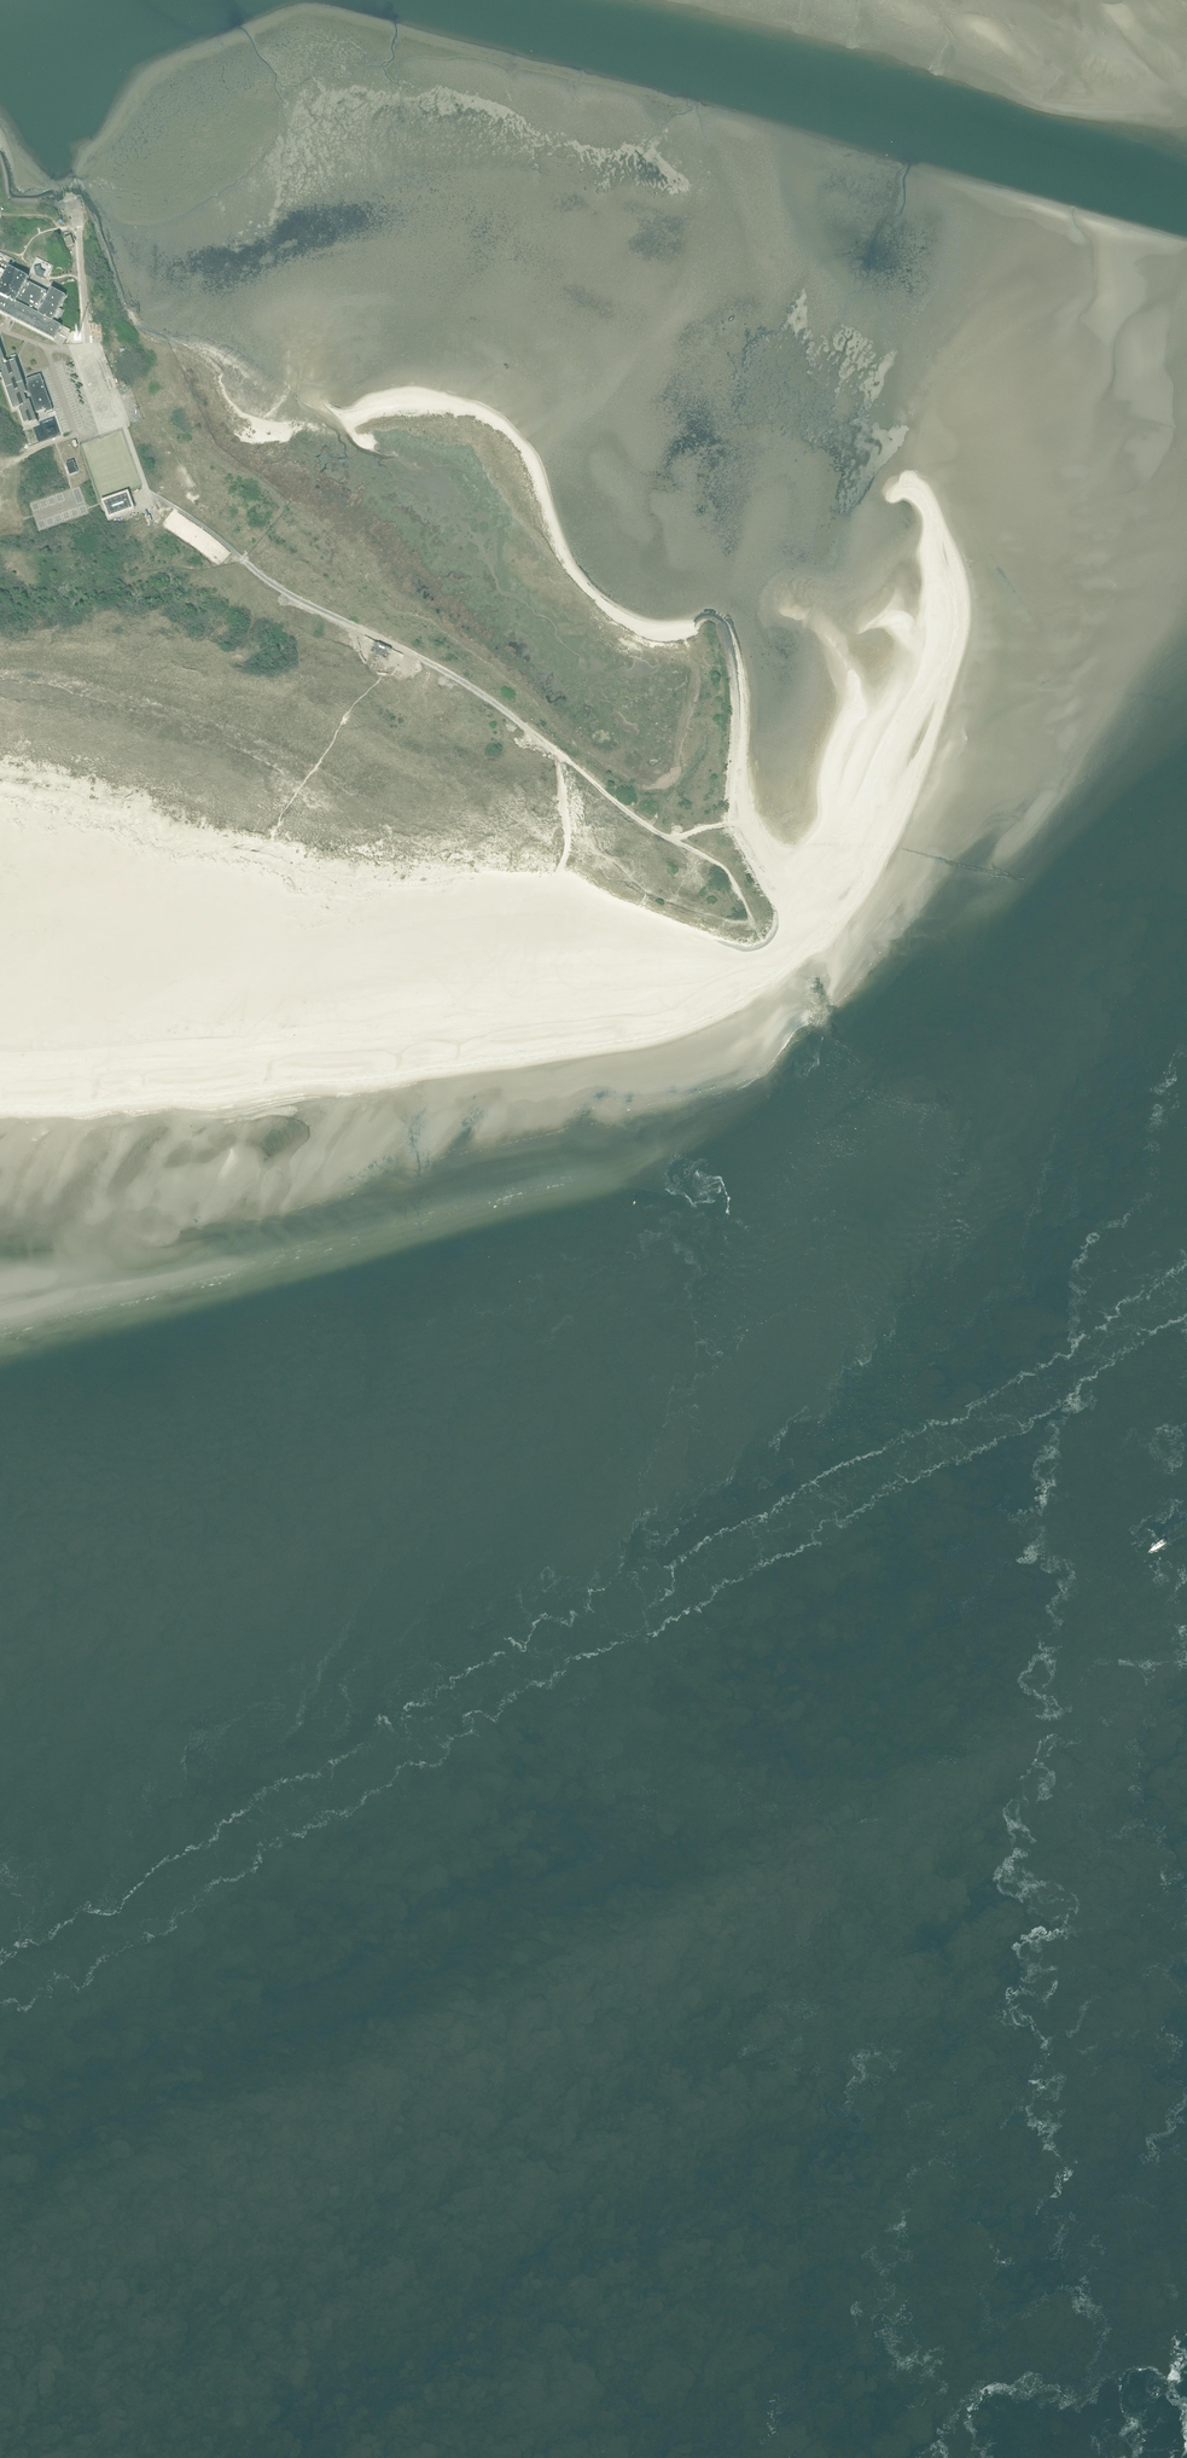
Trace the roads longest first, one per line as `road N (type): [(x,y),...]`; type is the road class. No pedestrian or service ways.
road 1 (unclassified): [(754,930),(721,866),(648,828),(483,695),(281,589),(148,491),(126,430)]
road 2 (unclassified): [(88,353),(78,224)]

